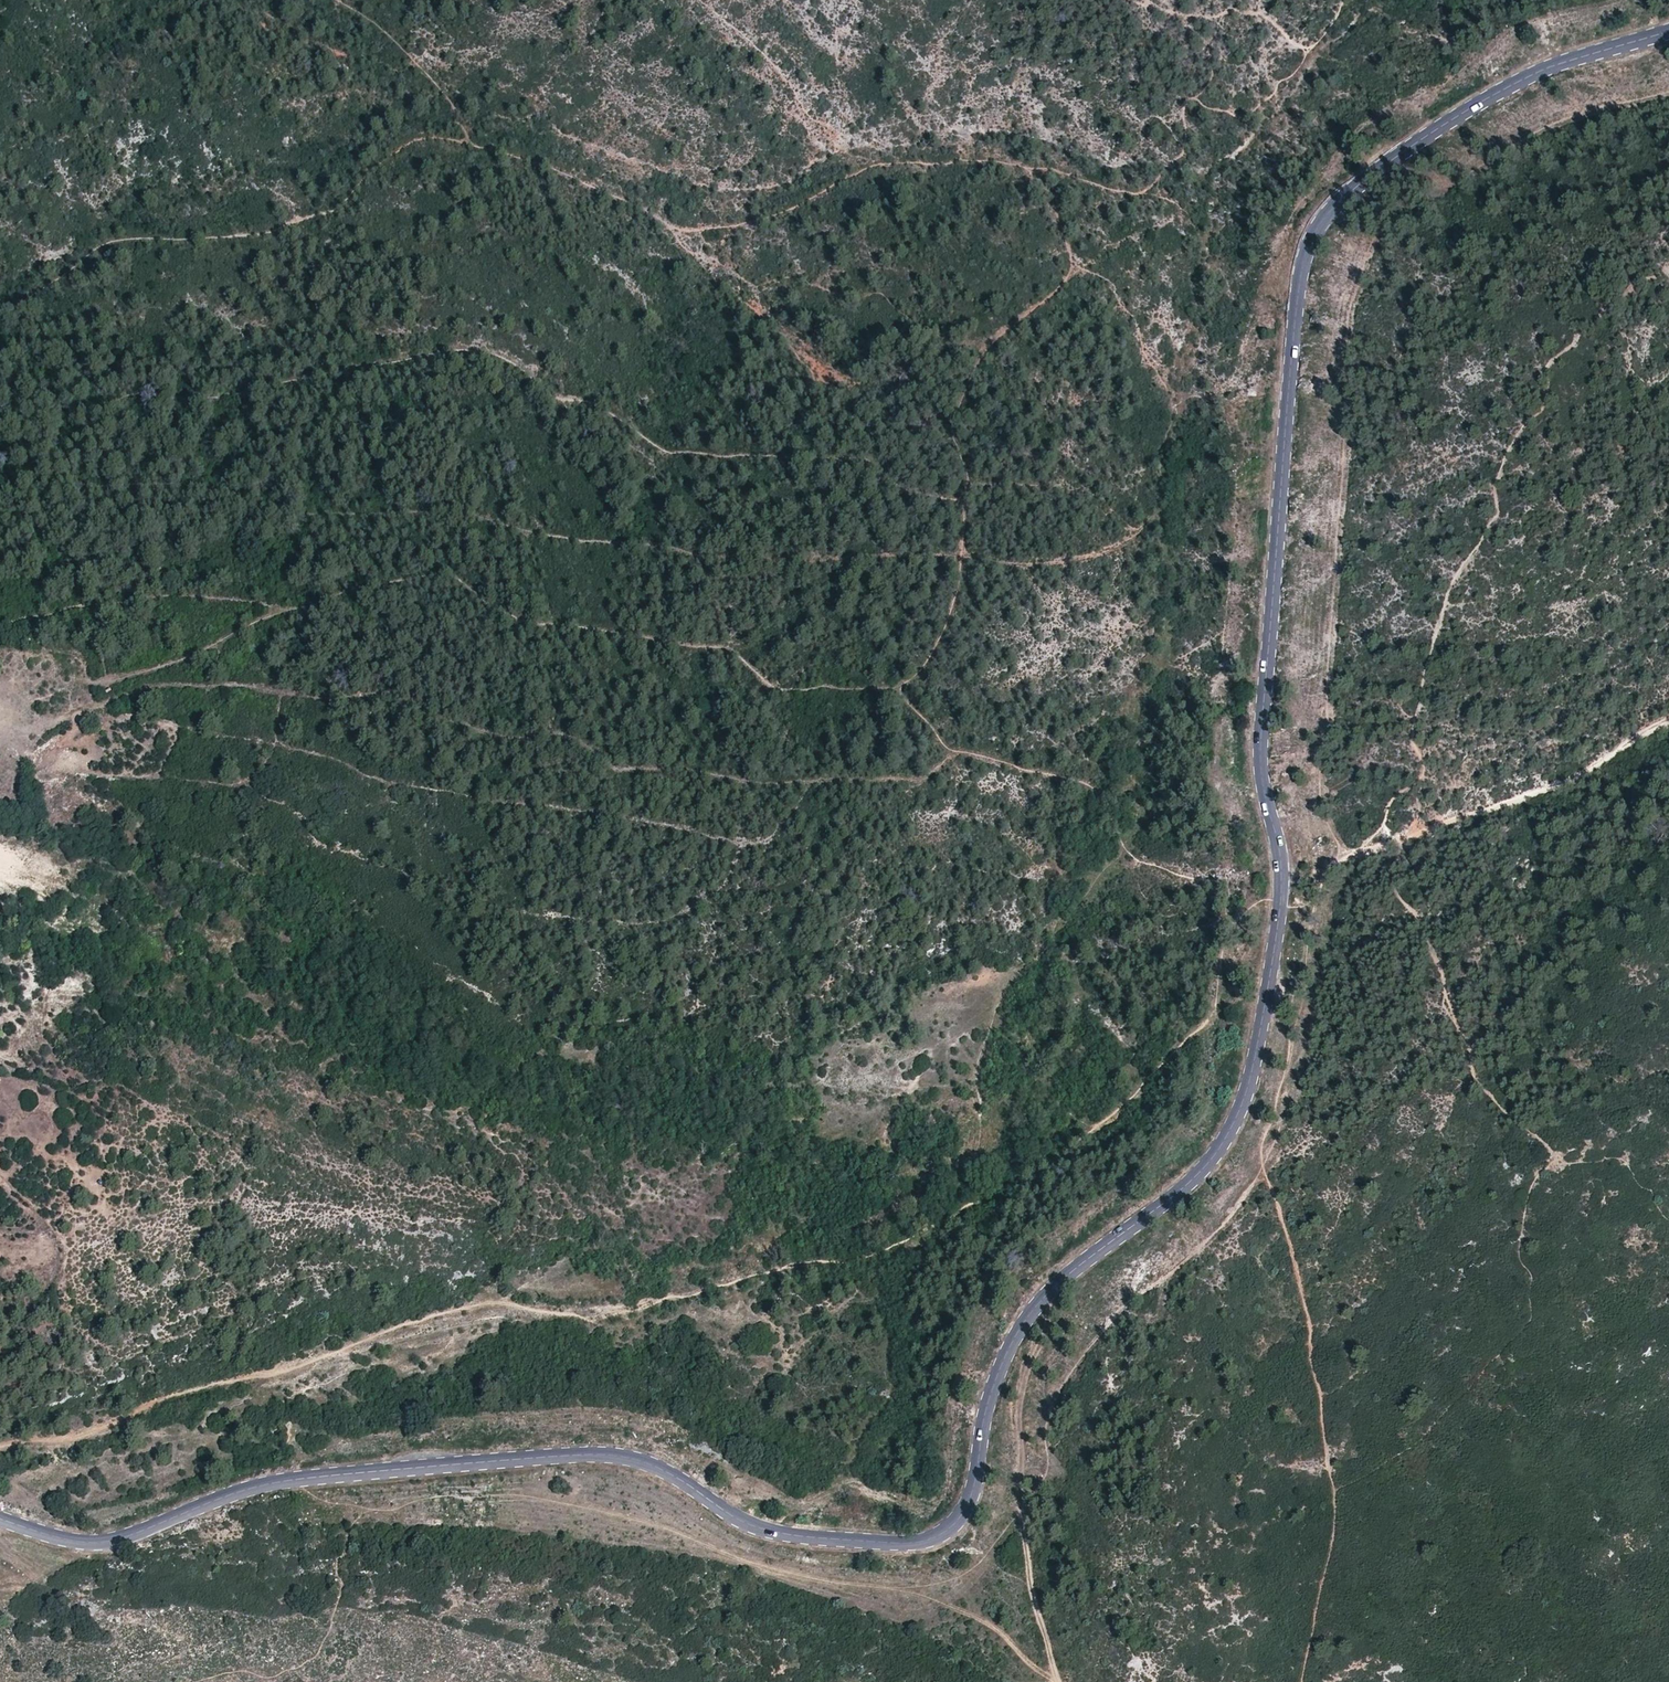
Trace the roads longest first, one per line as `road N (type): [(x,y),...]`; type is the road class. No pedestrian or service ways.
road 1 (tertiary): [(1668,31),(1538,71),(1491,96),(1344,197),(1305,251),(1261,737),(1281,903),(1253,1067),(1241,1110),(1205,1168),(1046,1294),(1024,1321),(987,1404),(971,1498),(945,1532),(897,1545),(756,1528),(664,1469),(623,1455),(276,1481),(97,1543),(0,1518)]
road 2 (track): [(1046,1294),(1044,1339),(1026,1376),(1019,1417),(1034,1598),(1059,1681)]

